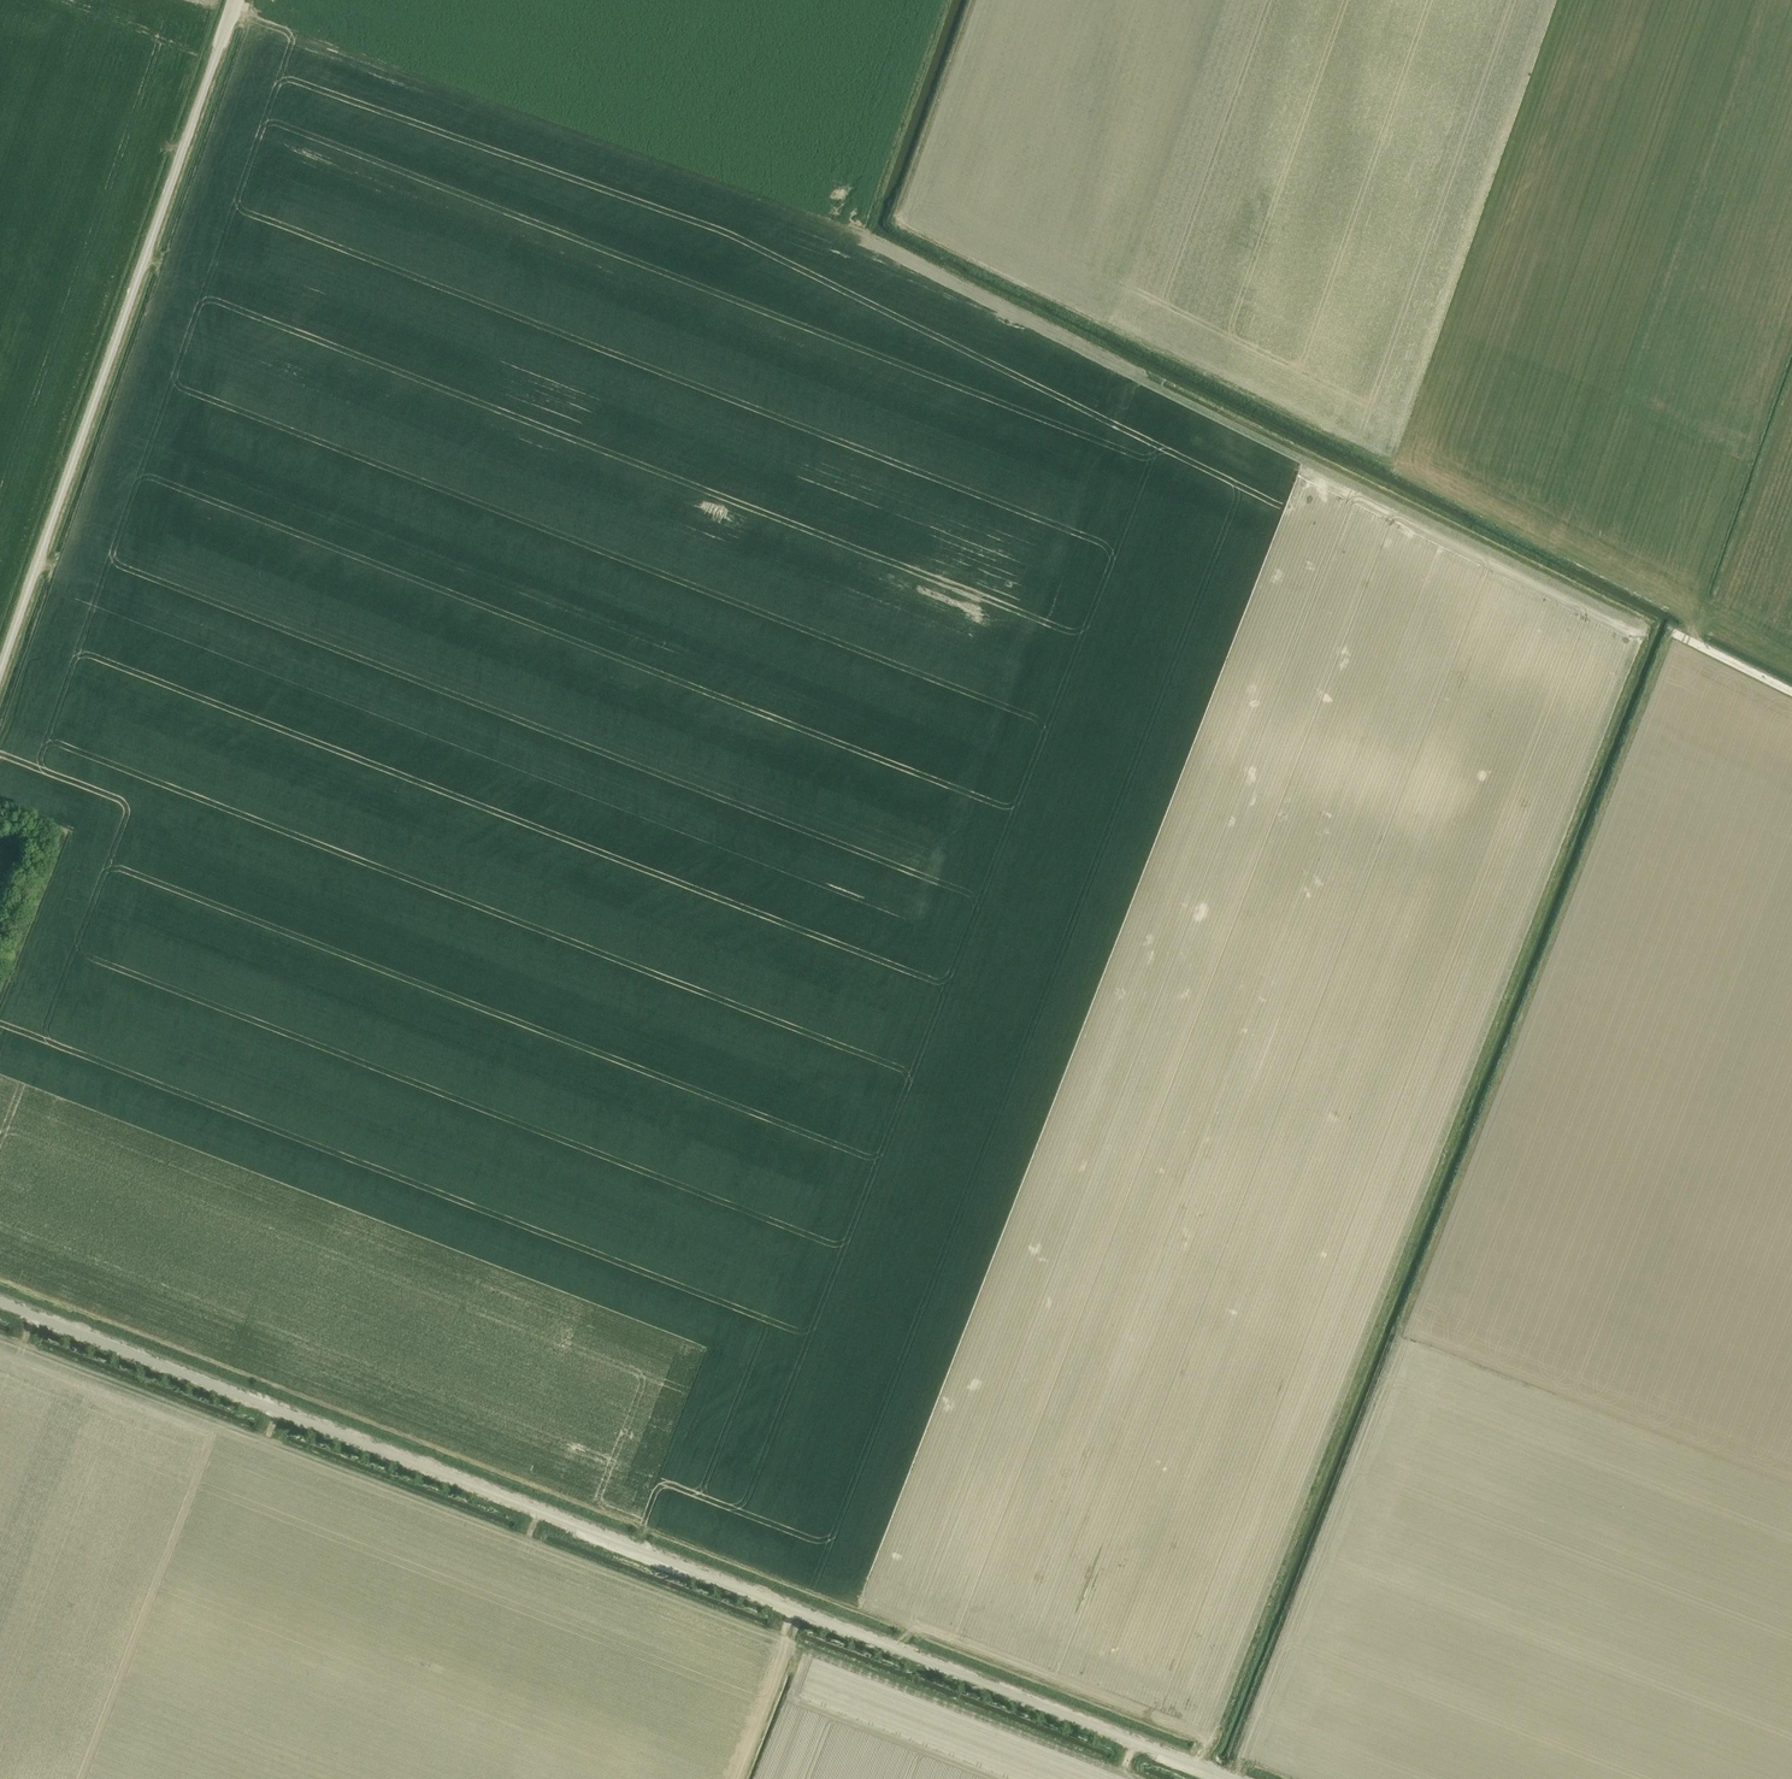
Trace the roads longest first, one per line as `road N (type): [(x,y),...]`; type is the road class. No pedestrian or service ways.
road 1 (tertiary): [(1198,1778),(0,1307)]
road 2 (unclassified): [(0,667),(227,0)]

